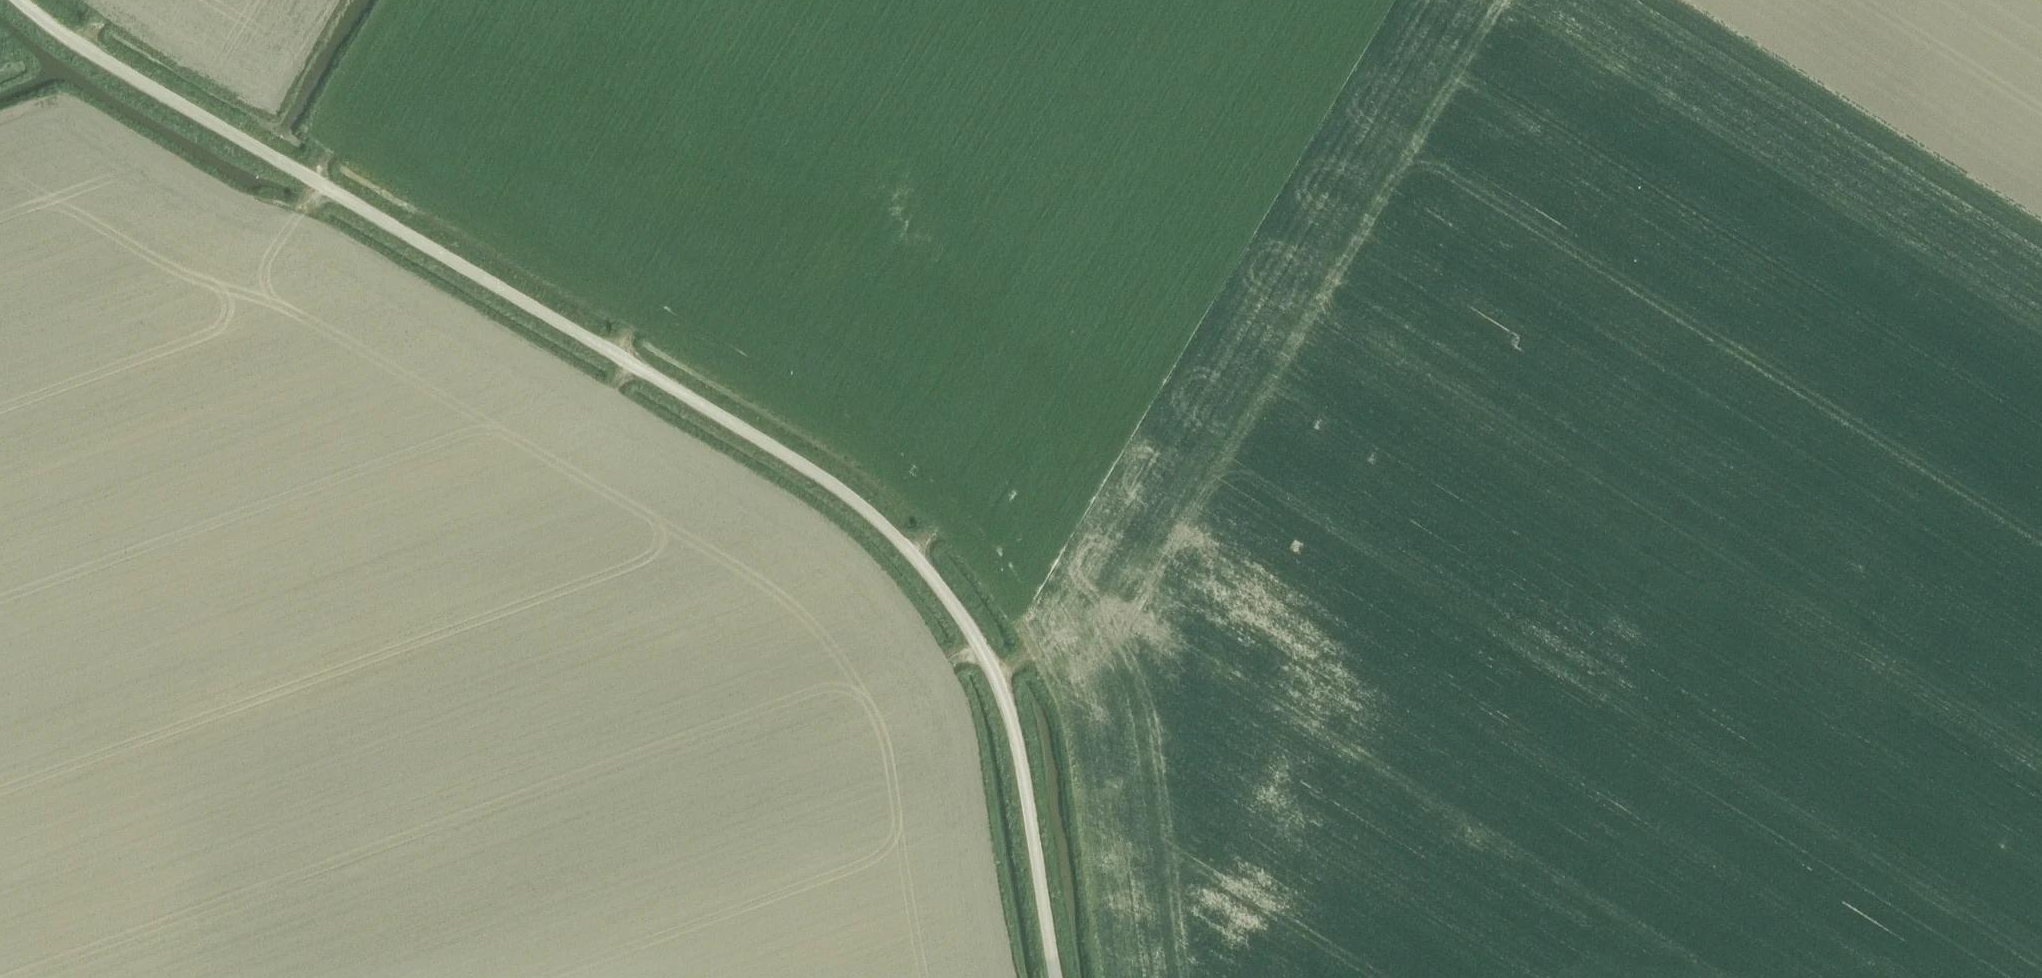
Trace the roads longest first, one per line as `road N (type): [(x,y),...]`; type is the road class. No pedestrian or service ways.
road 1 (unclassified): [(1058,977),(1002,658),(951,568),(886,495),(98,35),(56,0)]

